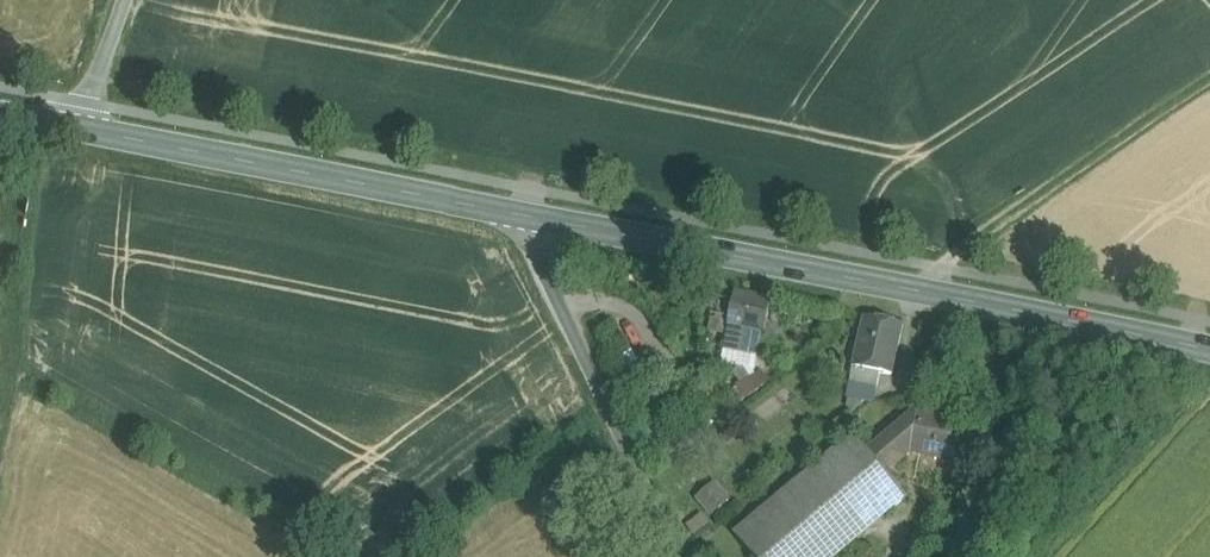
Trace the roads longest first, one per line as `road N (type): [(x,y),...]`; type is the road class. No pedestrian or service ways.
road 1 (secondary): [(1209,352),(527,217)]
road 2 (secondary): [(527,217),(84,126)]
road 3 (unclassified): [(527,217),(675,556)]
road 4 (track): [(933,294),(959,250),(1209,80)]
road 5 (unclassified): [(118,0),(84,126)]

